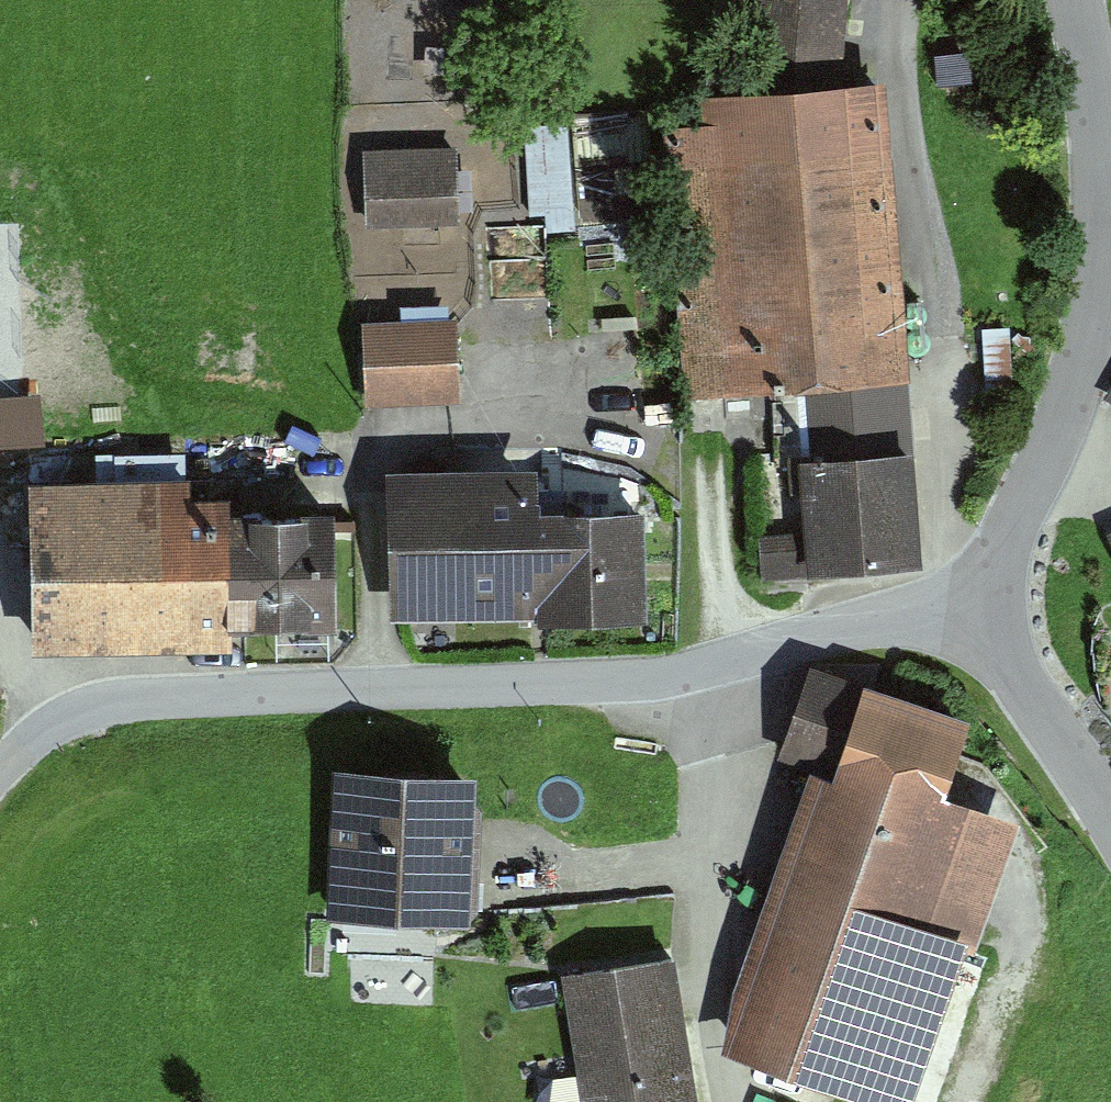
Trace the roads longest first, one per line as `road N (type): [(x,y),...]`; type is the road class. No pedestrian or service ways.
road 1 (residential): [(1077,0),(1101,176),(1092,316),(1050,449),(974,616)]
road 2 (residential): [(0,465),(372,451),(381,690)]
road 3 (unclassified): [(381,690),(652,681),(857,625),(974,616)]
road 4 (unclassified): [(0,772),(53,722),(123,699),(381,690)]
road 5 (residential): [(974,616),(1110,815)]

